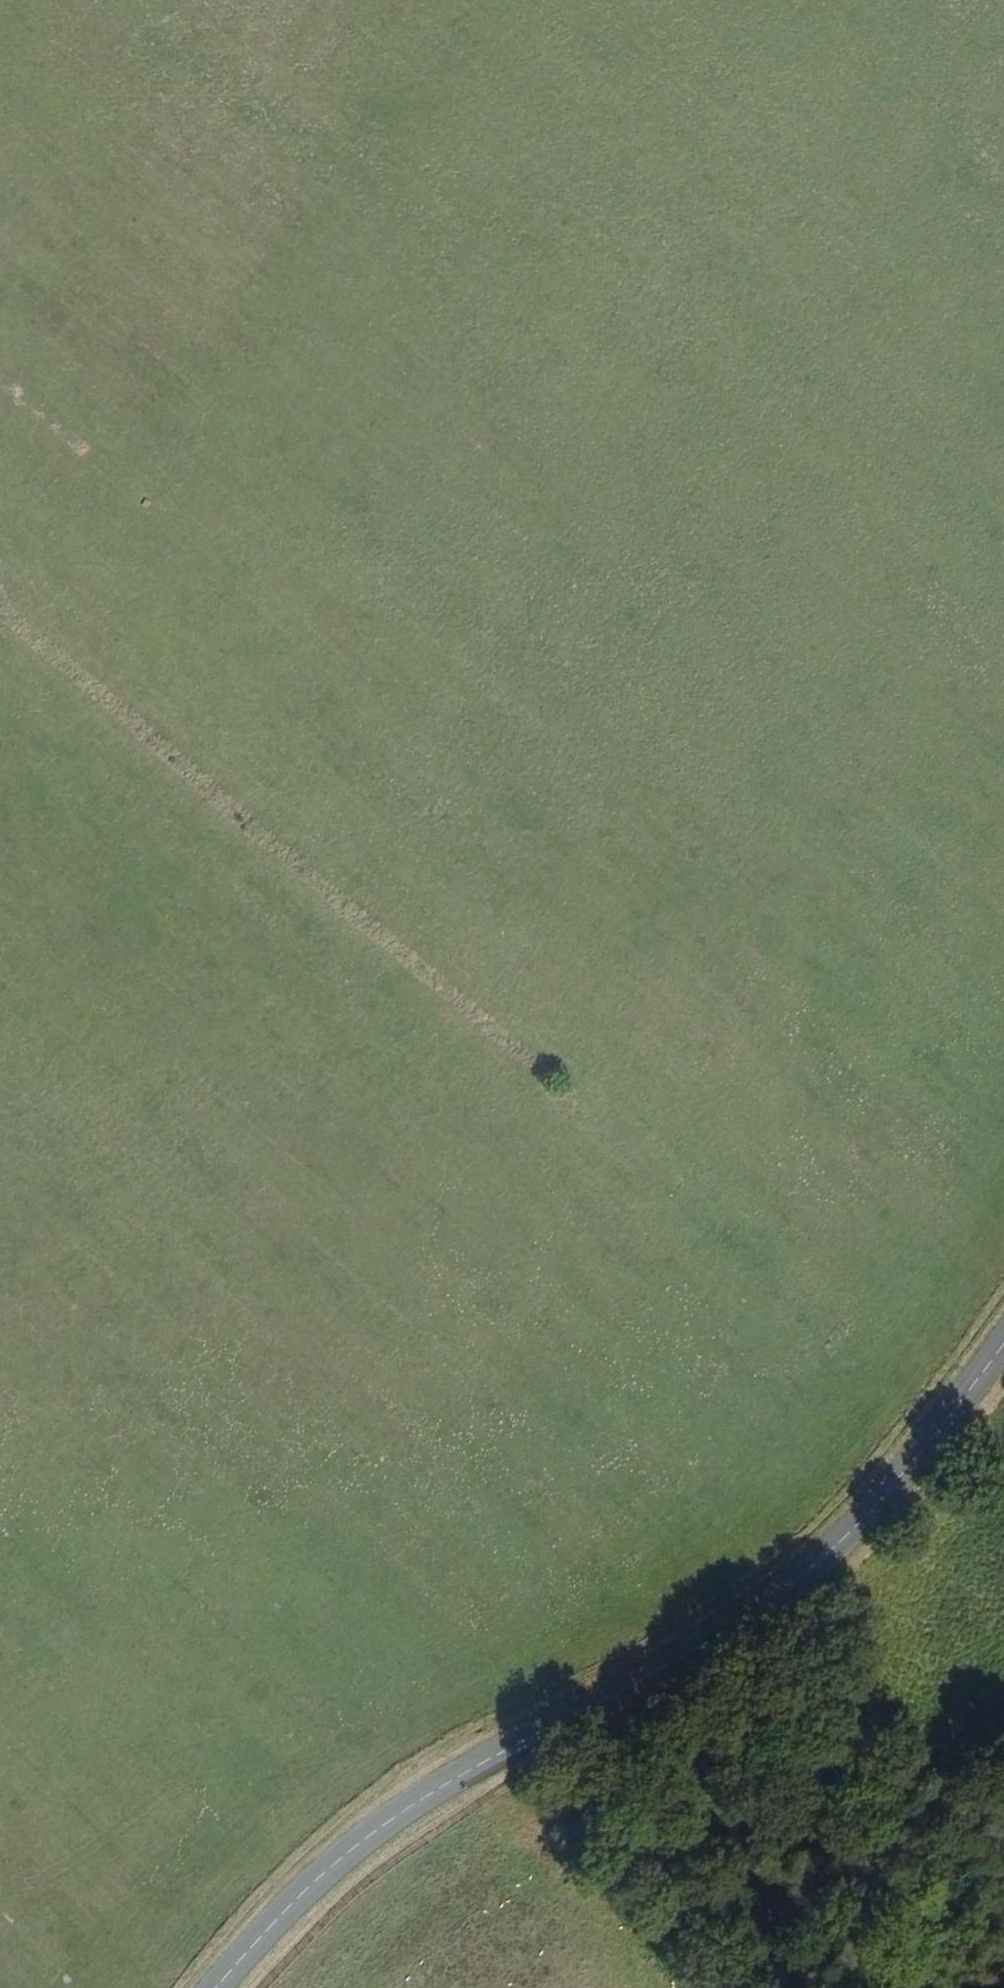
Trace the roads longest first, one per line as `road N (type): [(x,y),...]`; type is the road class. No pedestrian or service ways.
road 1 (tertiary): [(1003,1323),(835,1532),(670,1647),(449,1757),(329,1852),(201,1987)]

